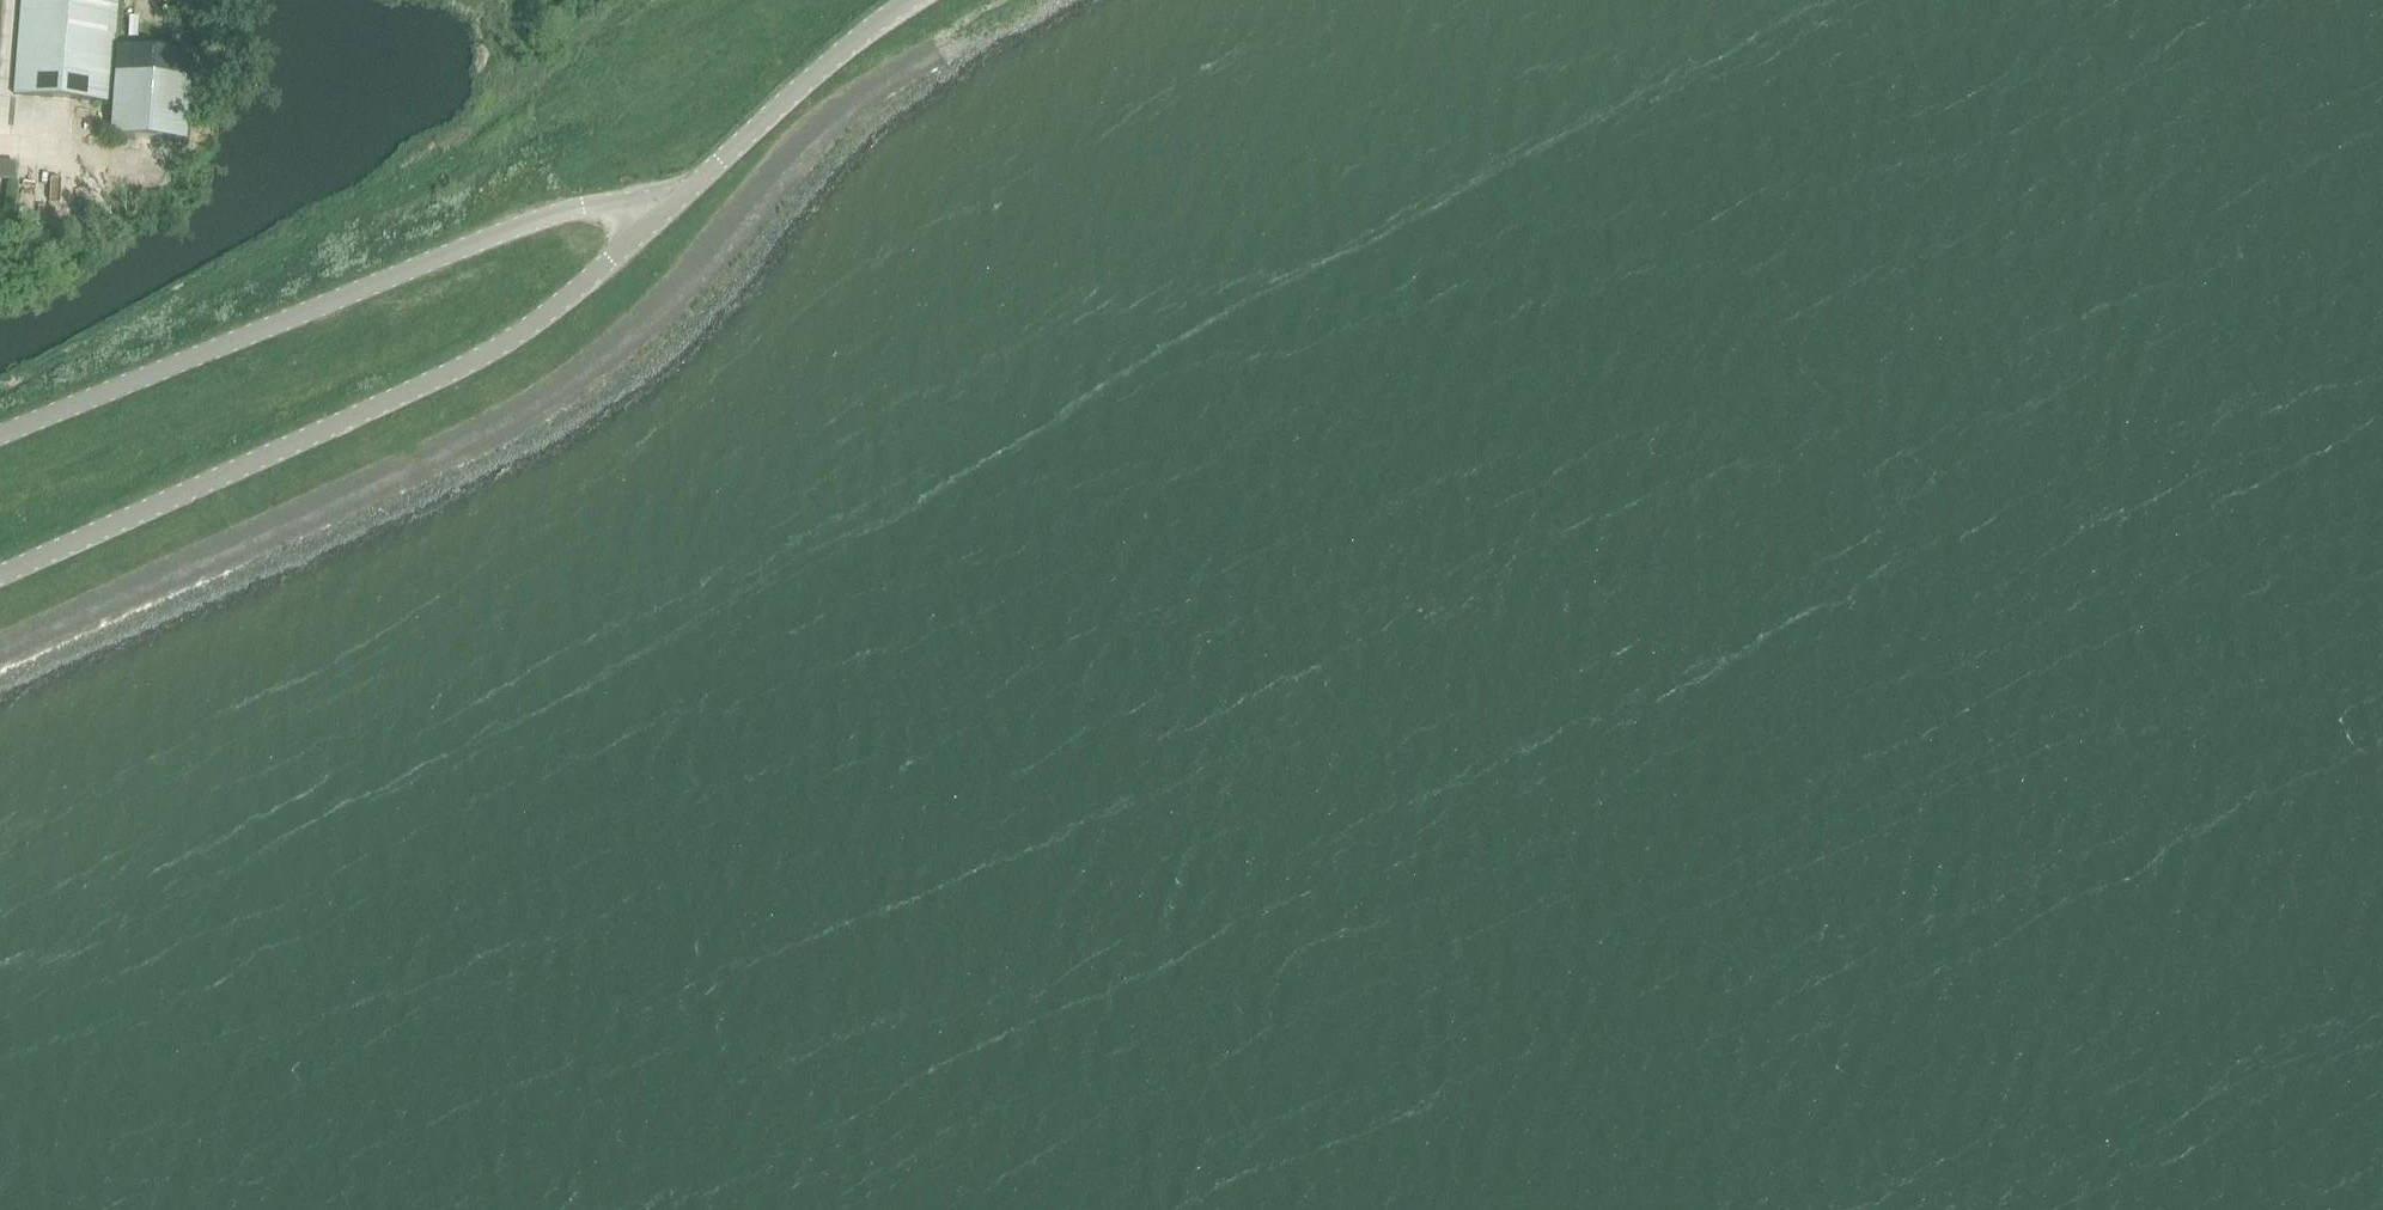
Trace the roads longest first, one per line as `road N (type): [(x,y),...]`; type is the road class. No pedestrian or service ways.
road 1 (tertiary): [(0,572),(487,351),(549,308),(675,195)]
road 2 (tertiary): [(675,195),(531,224),(0,437)]
road 3 (tertiary): [(675,195),(913,0)]

